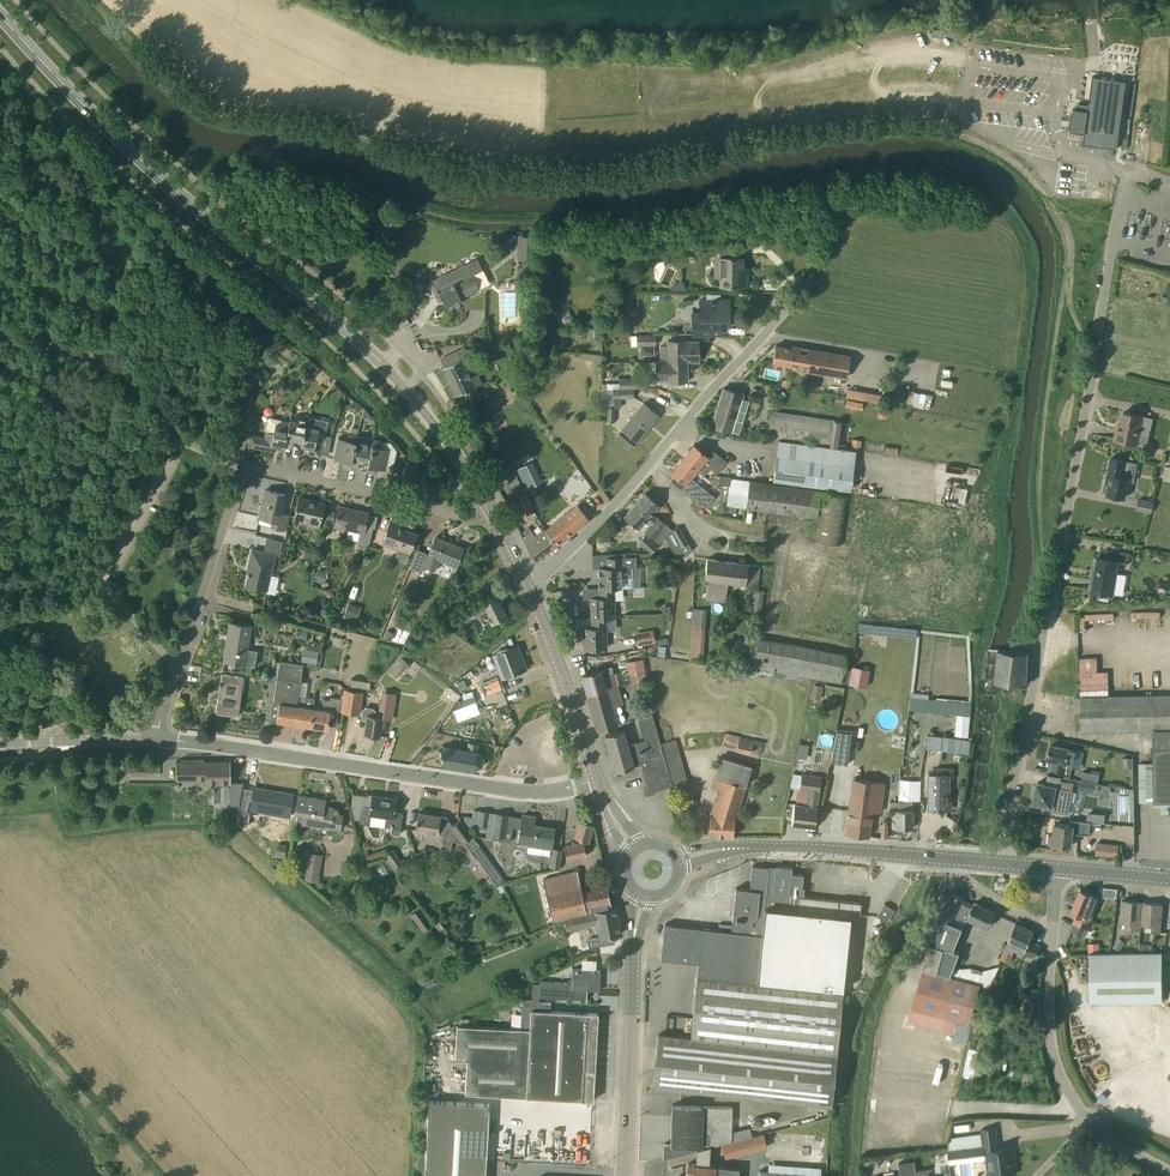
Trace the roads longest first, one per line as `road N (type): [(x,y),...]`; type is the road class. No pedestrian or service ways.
road 1 (residential): [(997,864),(1127,173)]
road 2 (secondary): [(490,509),(411,395),(333,318),(93,116),(0,15)]
road 3 (tertiary): [(154,740),(536,794),(597,779)]
road 4 (residential): [(528,586),(621,497),(790,304),(818,257)]
road 5 (residential): [(154,740),(243,471)]
road 6 (residential): [(490,509),(463,514),(260,467),(243,471)]
road 7 (secondary): [(626,1175),(634,945)]
road 8 (track): [(0,1010),(148,1175)]
road 9 (secondary): [(954,860),(734,849)]
road 10 (secondary): [(597,779),(528,586)]
road 11 (unclassified): [(1090,1124),(1076,1109),(1049,1036),(1053,930)]
road 12 (tertiary): [(0,746),(154,740)]
road 13 (residential): [(954,860),(971,881),(1053,930)]

